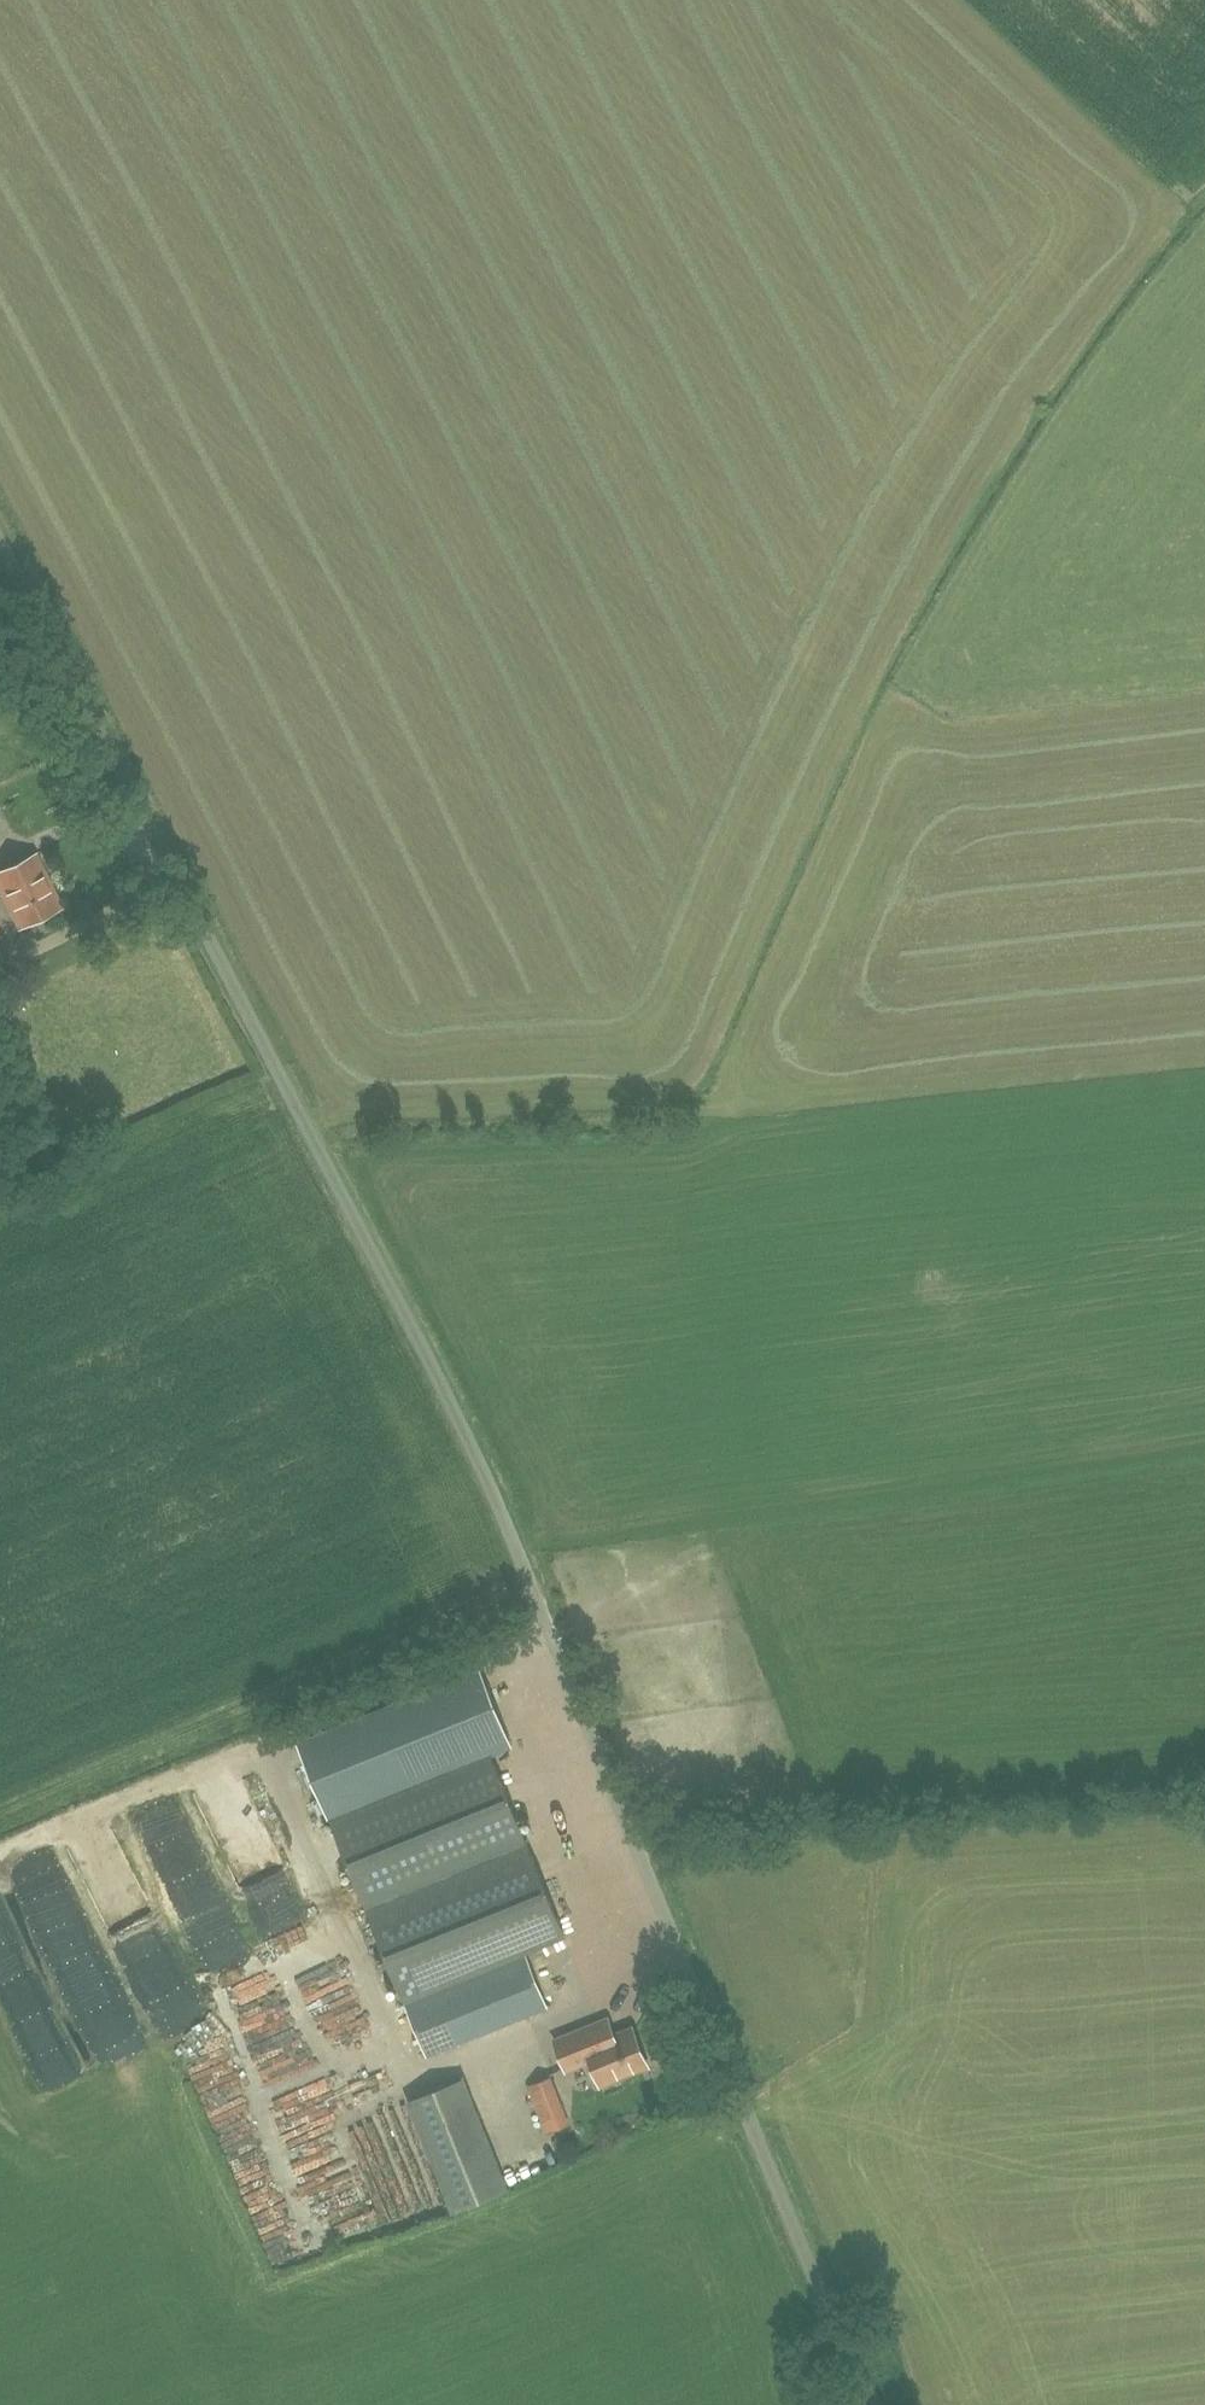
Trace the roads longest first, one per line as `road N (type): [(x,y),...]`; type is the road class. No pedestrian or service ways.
road 1 (unclassified): [(862,2404),(590,1766),(248,1032),(0,557)]

